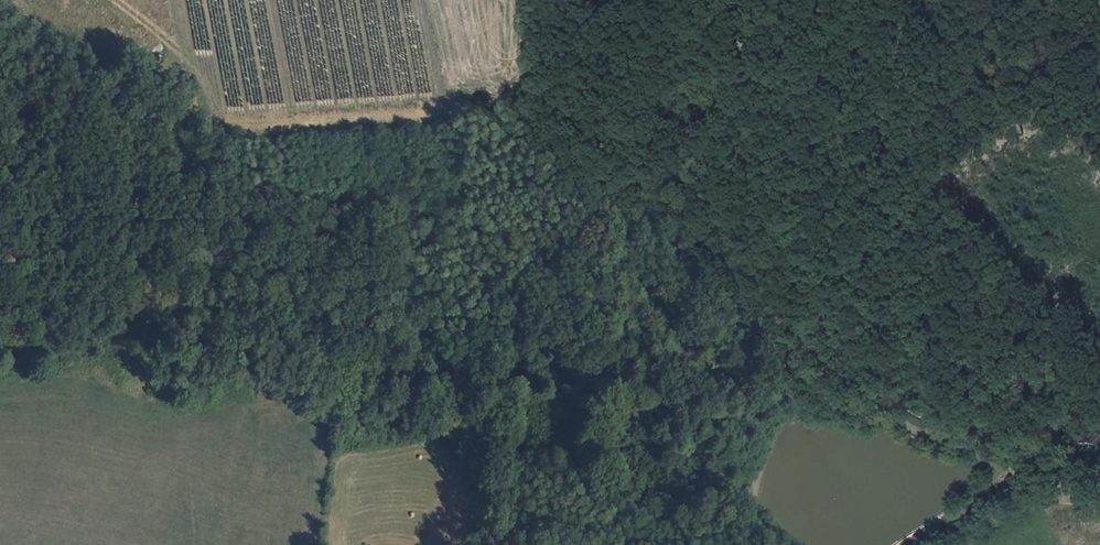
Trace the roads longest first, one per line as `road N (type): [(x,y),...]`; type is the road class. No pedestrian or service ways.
road 1 (track): [(936,544),(1012,490),(1016,462),(1003,451),(904,412),(809,358),(544,247),(450,220),(282,198),(41,112),(0,79)]

